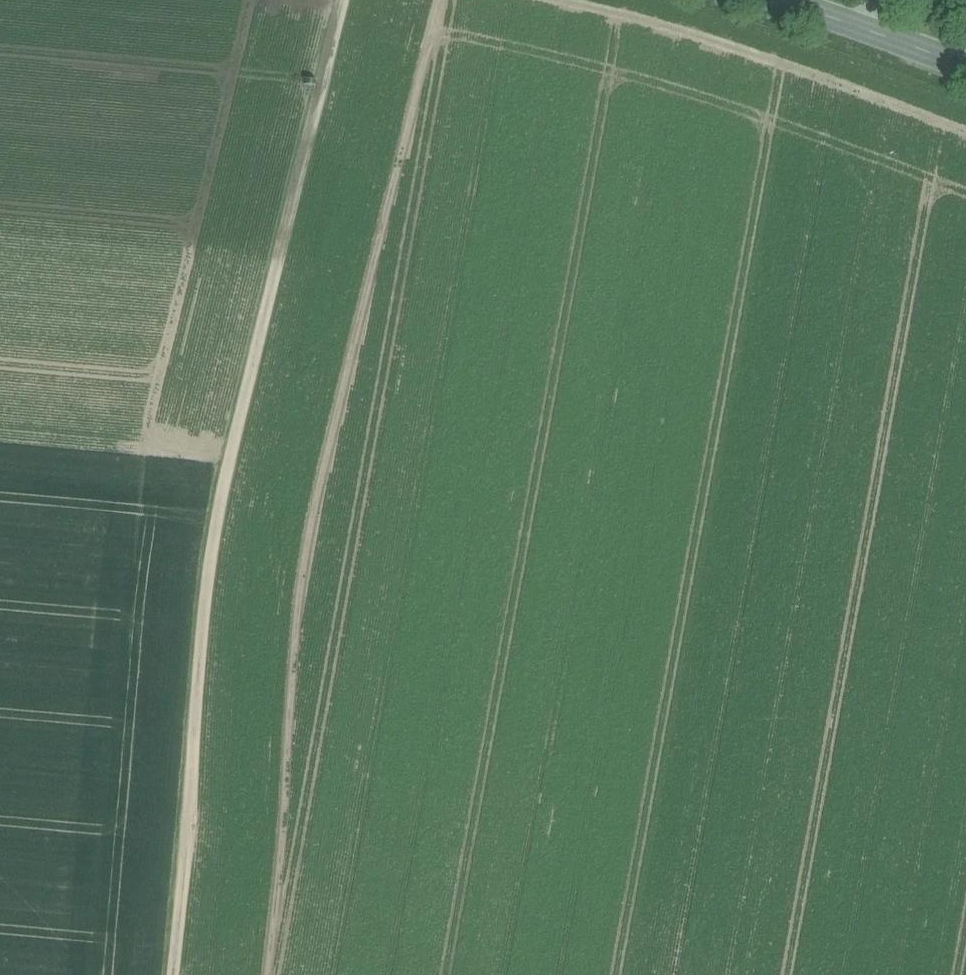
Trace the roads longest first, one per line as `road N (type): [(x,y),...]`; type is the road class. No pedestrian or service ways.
road 1 (track): [(177,974),(212,528),(344,0)]
road 2 (secondary): [(772,0),(965,62)]

